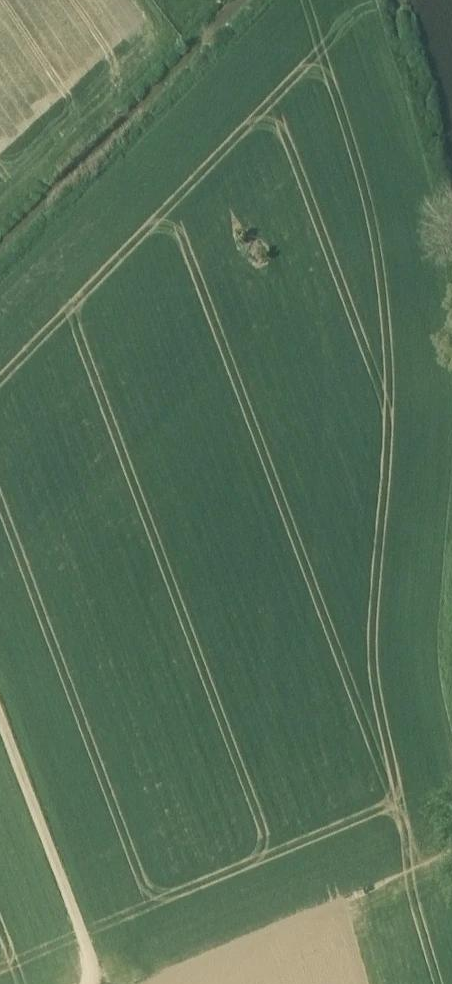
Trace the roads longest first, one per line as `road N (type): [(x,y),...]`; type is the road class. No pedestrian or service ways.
road 1 (track): [(262,0),(0,252)]
road 2 (track): [(0,721),(99,983)]
road 3 (track): [(451,232),(392,82),(371,0)]
road 4 (track): [(451,731),(451,601)]

